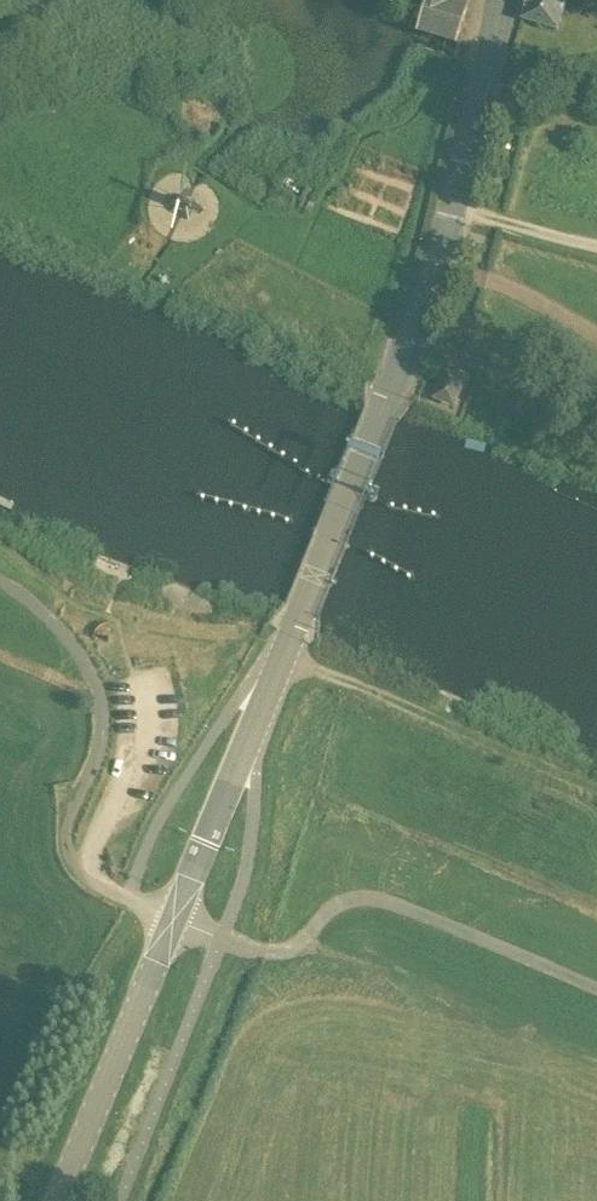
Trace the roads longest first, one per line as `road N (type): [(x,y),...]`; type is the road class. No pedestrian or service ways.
road 1 (secondary): [(173,919),(412,326),(453,204),(502,0)]
road 2 (track): [(283,655),(596,790)]
road 3 (secondary): [(56,1200),(173,919)]

